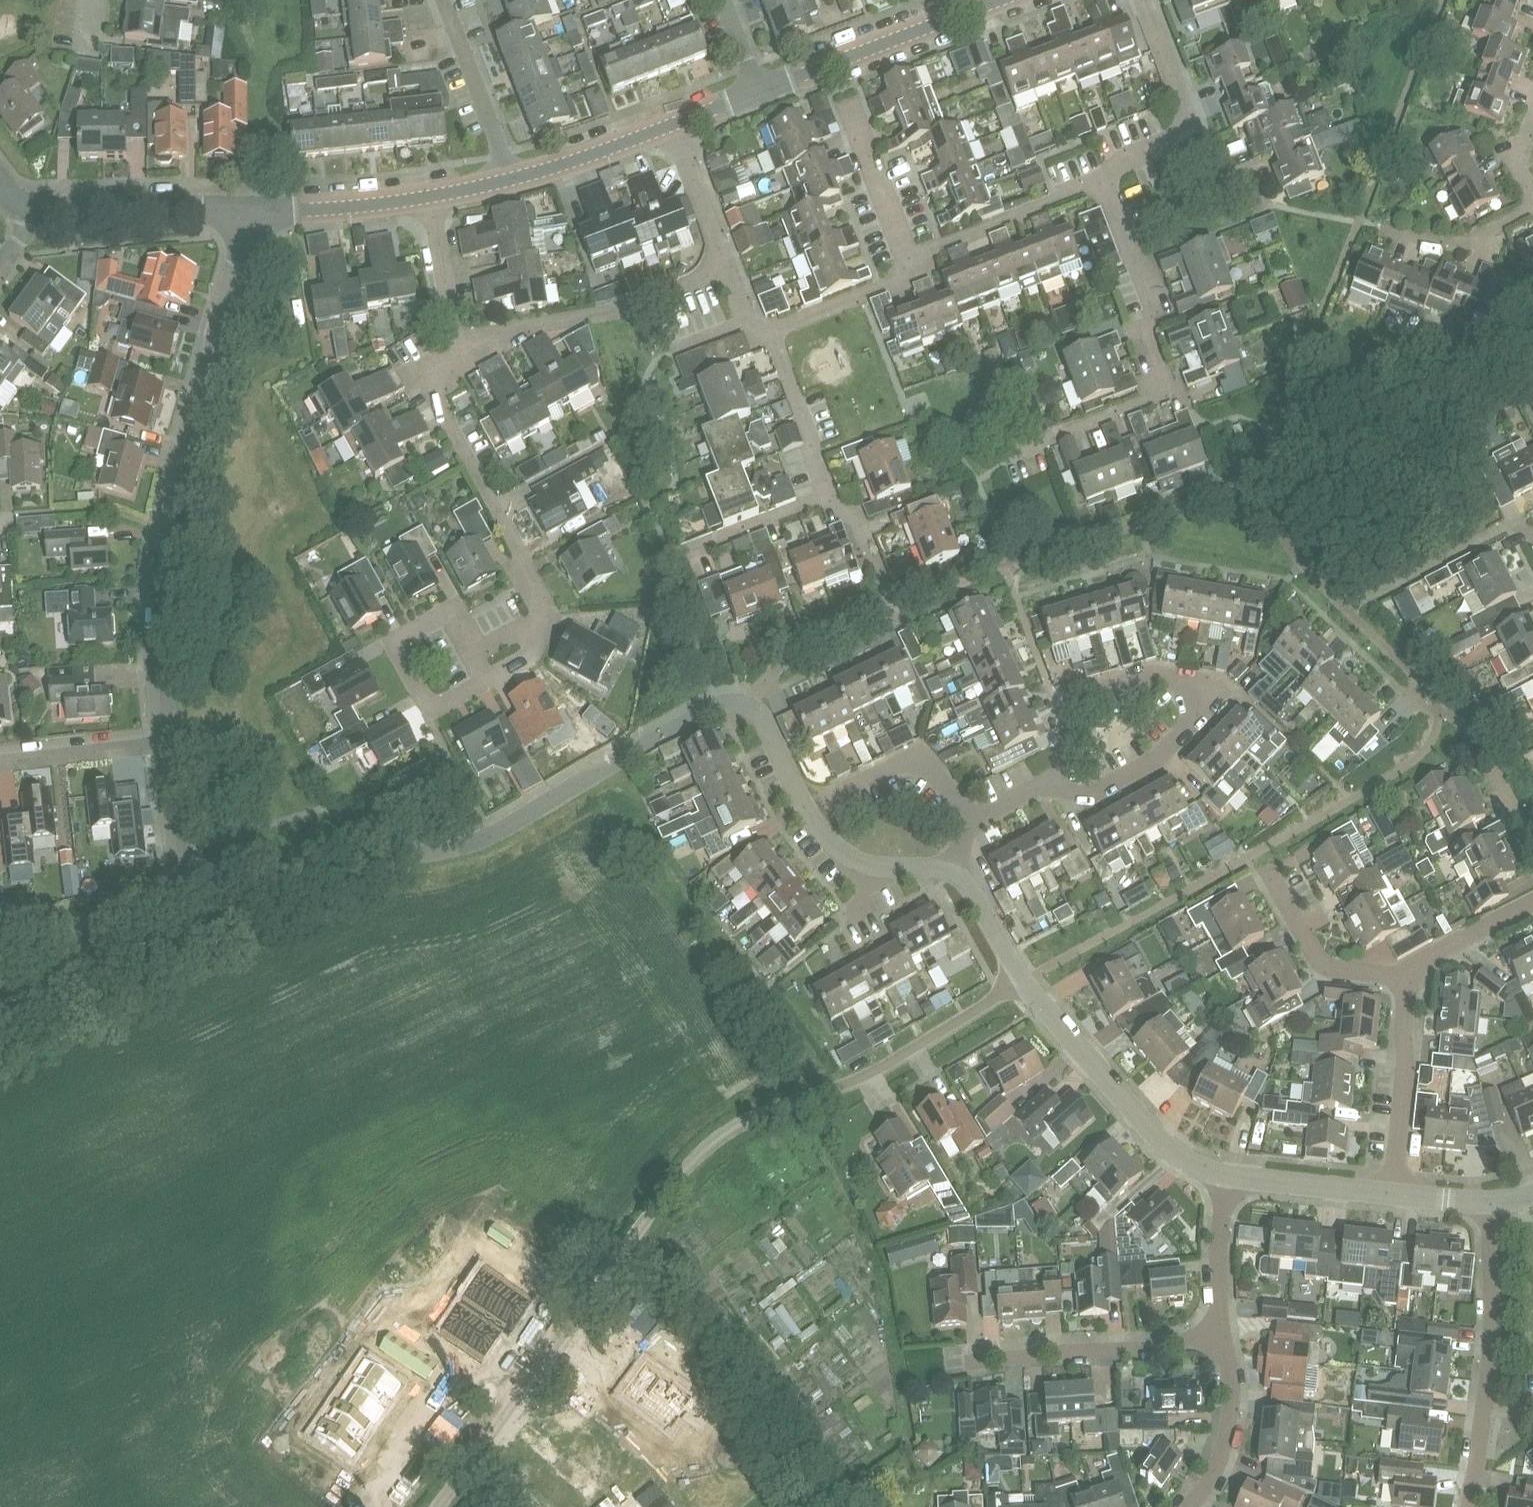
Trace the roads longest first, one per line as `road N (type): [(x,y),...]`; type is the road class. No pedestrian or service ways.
road 1 (unclassified): [(433,1506),(702,1150),(762,1109),(877,1067),(1024,980)]
road 2 (tertiary): [(185,897),(335,857),(421,855),(471,844),(716,703),(752,704)]
road 3 (tertiary): [(162,742),(158,579),(172,489),(256,210)]
road 4 (residential): [(1059,774),(1062,697),(1150,672),(1213,691),(1160,757),(1082,795),(1066,788)]
road 5 (residential): [(1015,453),(1171,390),(1145,323),(1166,316),(1108,181)]
road 6 (residential): [(548,611),(422,369),(457,348)]
road 7 (residential): [(1457,1506),(1483,1199)]
road 8 (tertiary): [(953,873),(869,865),(842,853),(752,704)]
road 9 (residential): [(457,348),(503,329),(616,310),(727,270)]
road 10 (tertiary): [(1223,1174),(1165,1146),(1024,980)]
road 11 (residential): [(473,653),(451,609),(390,643),(426,711),(486,678)]
road 12 (residential): [(953,1365),(1212,1347)]
road 13 (residential): [(1393,1193),(1404,974)]
road 14 (tertiary): [(256,210),(45,206)]
road 15 (unclassified): [(915,254),(832,63)]
road 16 (residential): [(915,254),(1108,181)]
road 17 (residential): [(1404,974),(1321,967),(1258,871)]
road 18 (unclassified): [(0,938),(77,932),(185,897)]
road 19 (unclassified): [(506,184),(456,0)]
road 20 (residential): [(832,496),(769,332)]
road 21 (tertiary): [(832,63),(994,0)]
road 22 (residential): [(1212,1347),(1223,1174)]
road 23 (tertiary): [(506,184),(669,125)]
road 24 (tertiary): [(1393,1193),(1223,1174)]
road 25 (residential): [(674,560),(832,496)]
road 26 (tertiary): [(256,210),(425,198)]
road 27 (residential): [(769,332),(886,284),(915,254)]
road 28 (residential): [(1180,1506),(1214,1445),(1212,1347)]
road 29 (residential): [(0,762),(162,742)]
road 30 (residential): [(1393,226),(1462,241),(1529,207),(1531,192)]
road 31 (tertiary): [(185,897),(162,742)]
road 32 (residential): [(727,270),(669,125)]
road 33 (residential): [(953,873),(969,822),(1059,774)]
road 34 (unclassified): [(457,348),(425,198)]
road 35 (residential): [(1404,974),(1532,903)]
road 36 (unclassified): [(1191,129),(1140,0)]
road 37 (residential): [(893,608),(855,518),(832,496)]
road 38 (tertiary): [(1024,980),(953,873)]

